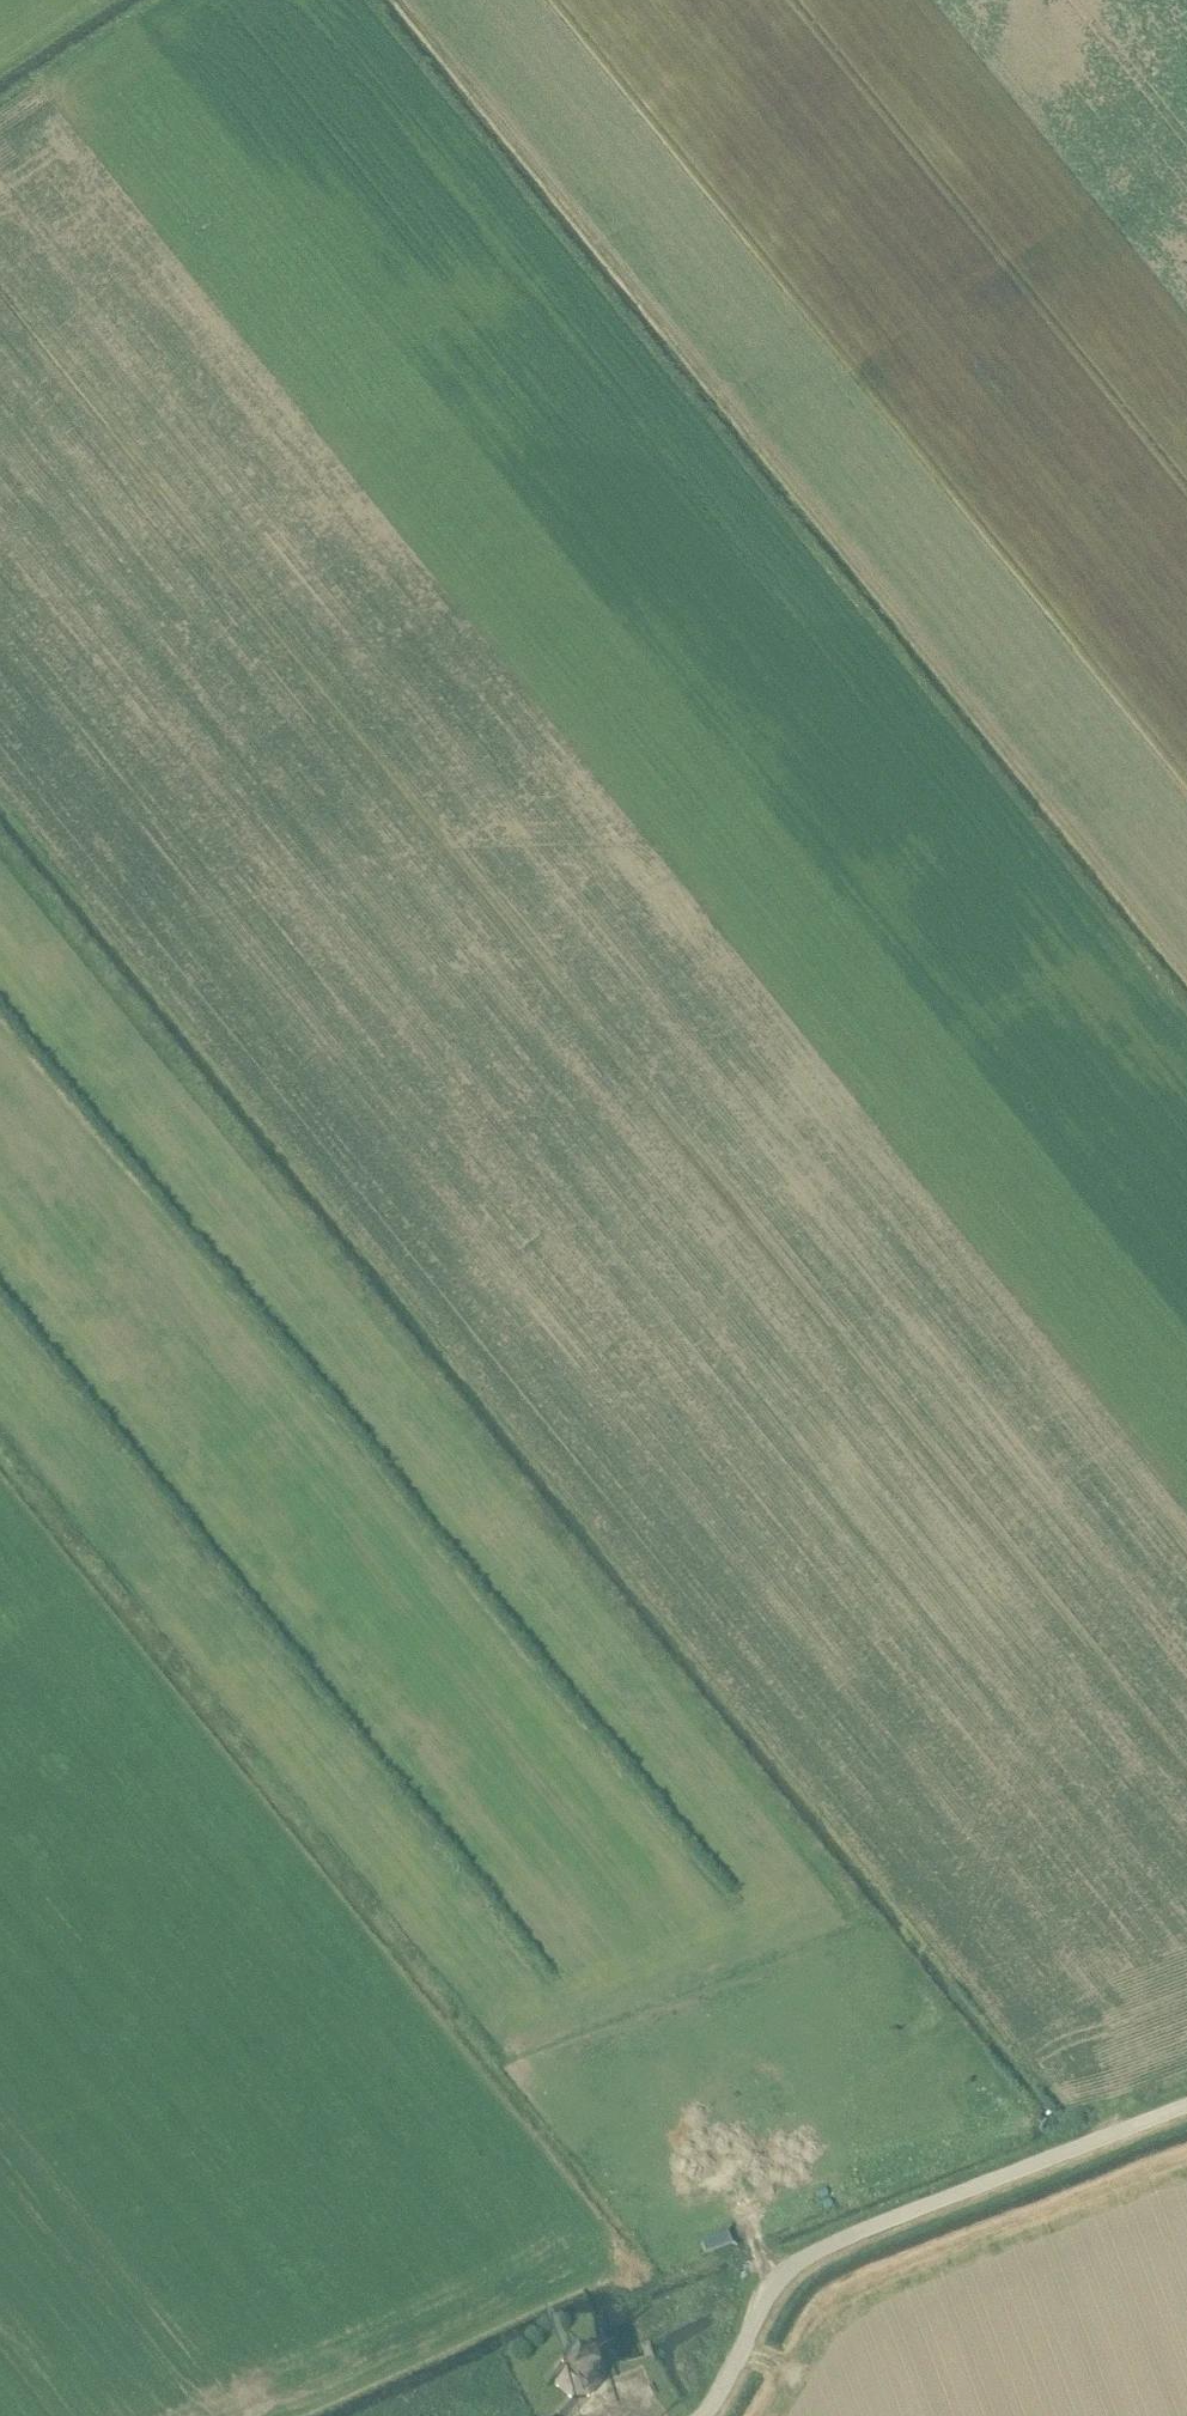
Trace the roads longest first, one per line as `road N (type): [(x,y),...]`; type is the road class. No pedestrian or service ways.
road 1 (unclassified): [(699,2415),(789,2267),(834,2238),(1159,2117)]

